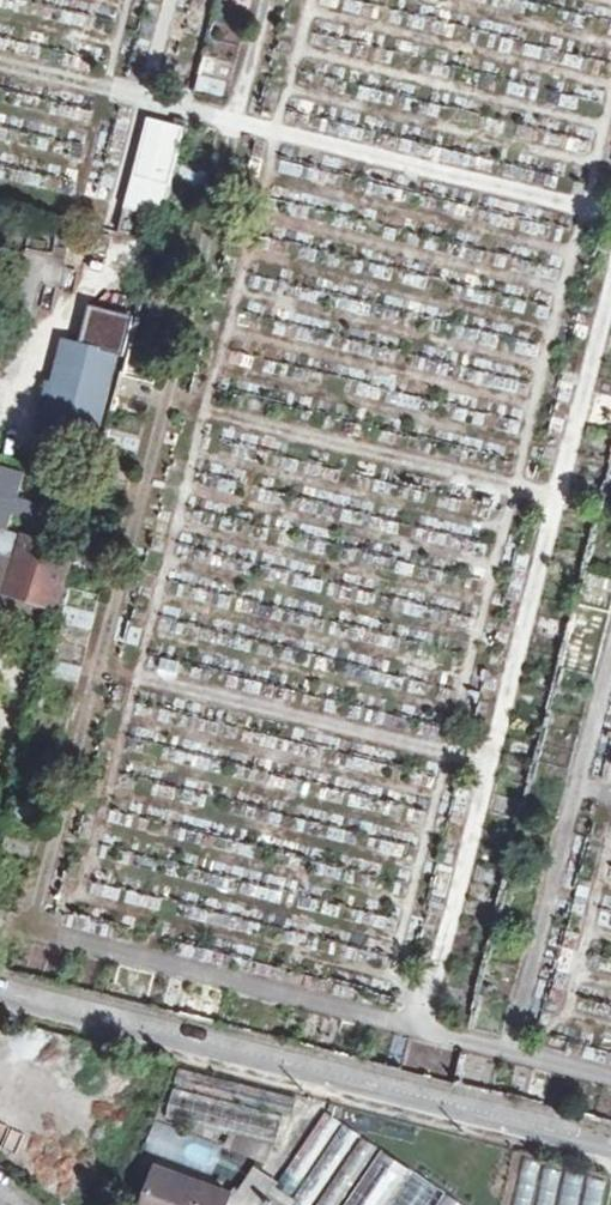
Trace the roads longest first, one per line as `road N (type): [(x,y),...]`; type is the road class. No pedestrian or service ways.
road 1 (residential): [(610,1150),(0,987)]

